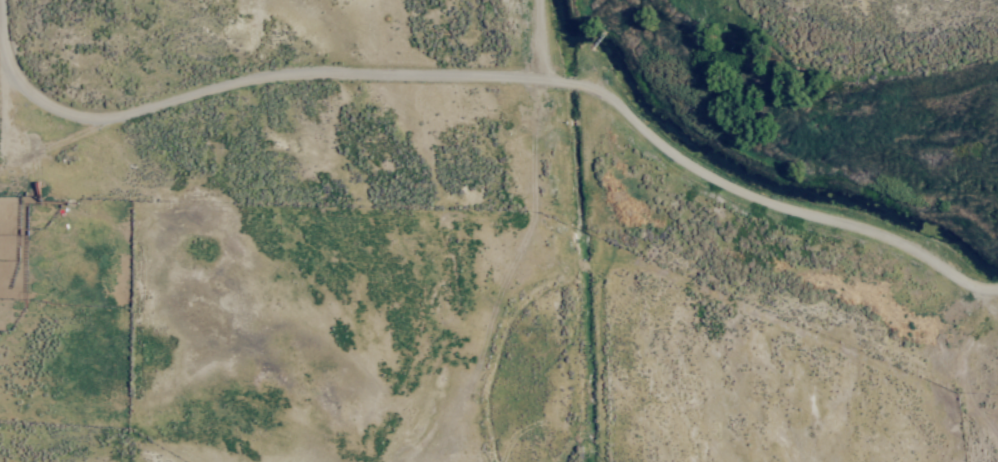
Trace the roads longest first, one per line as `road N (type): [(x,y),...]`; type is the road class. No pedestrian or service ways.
road 1 (track): [(4,0),(22,105),(56,121),(107,124),(250,81),(305,76),(505,75),(600,89),(710,176),(793,211),(932,251),(971,283),(997,291)]

